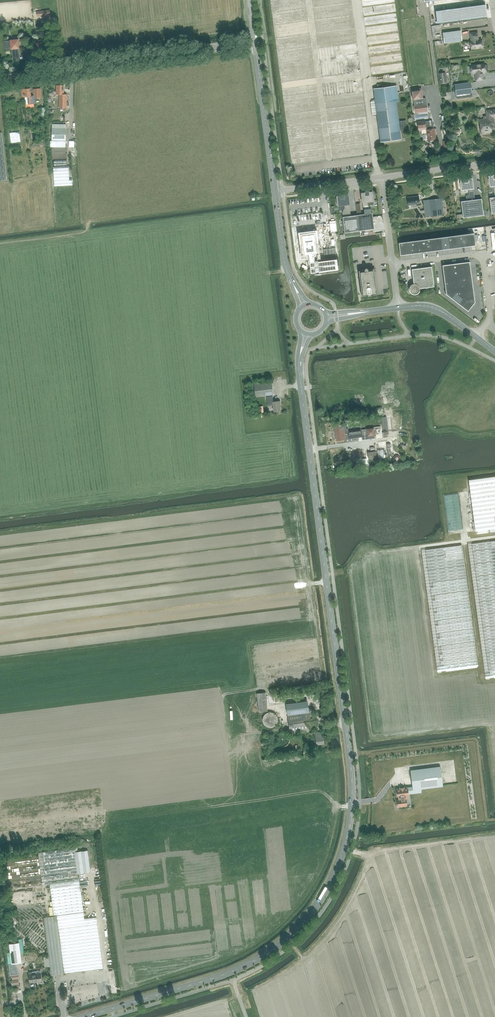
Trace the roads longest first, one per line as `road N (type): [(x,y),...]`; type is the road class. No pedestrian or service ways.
road 1 (tertiary): [(84,1016),(254,962),(306,921),(342,857),(352,775),(300,366)]
road 2 (tertiary): [(0,77),(255,42)]
road 3 (unclassified): [(392,265),(479,258),(491,317),(476,337)]
road 4 (tertiary): [(275,194),(255,42)]

